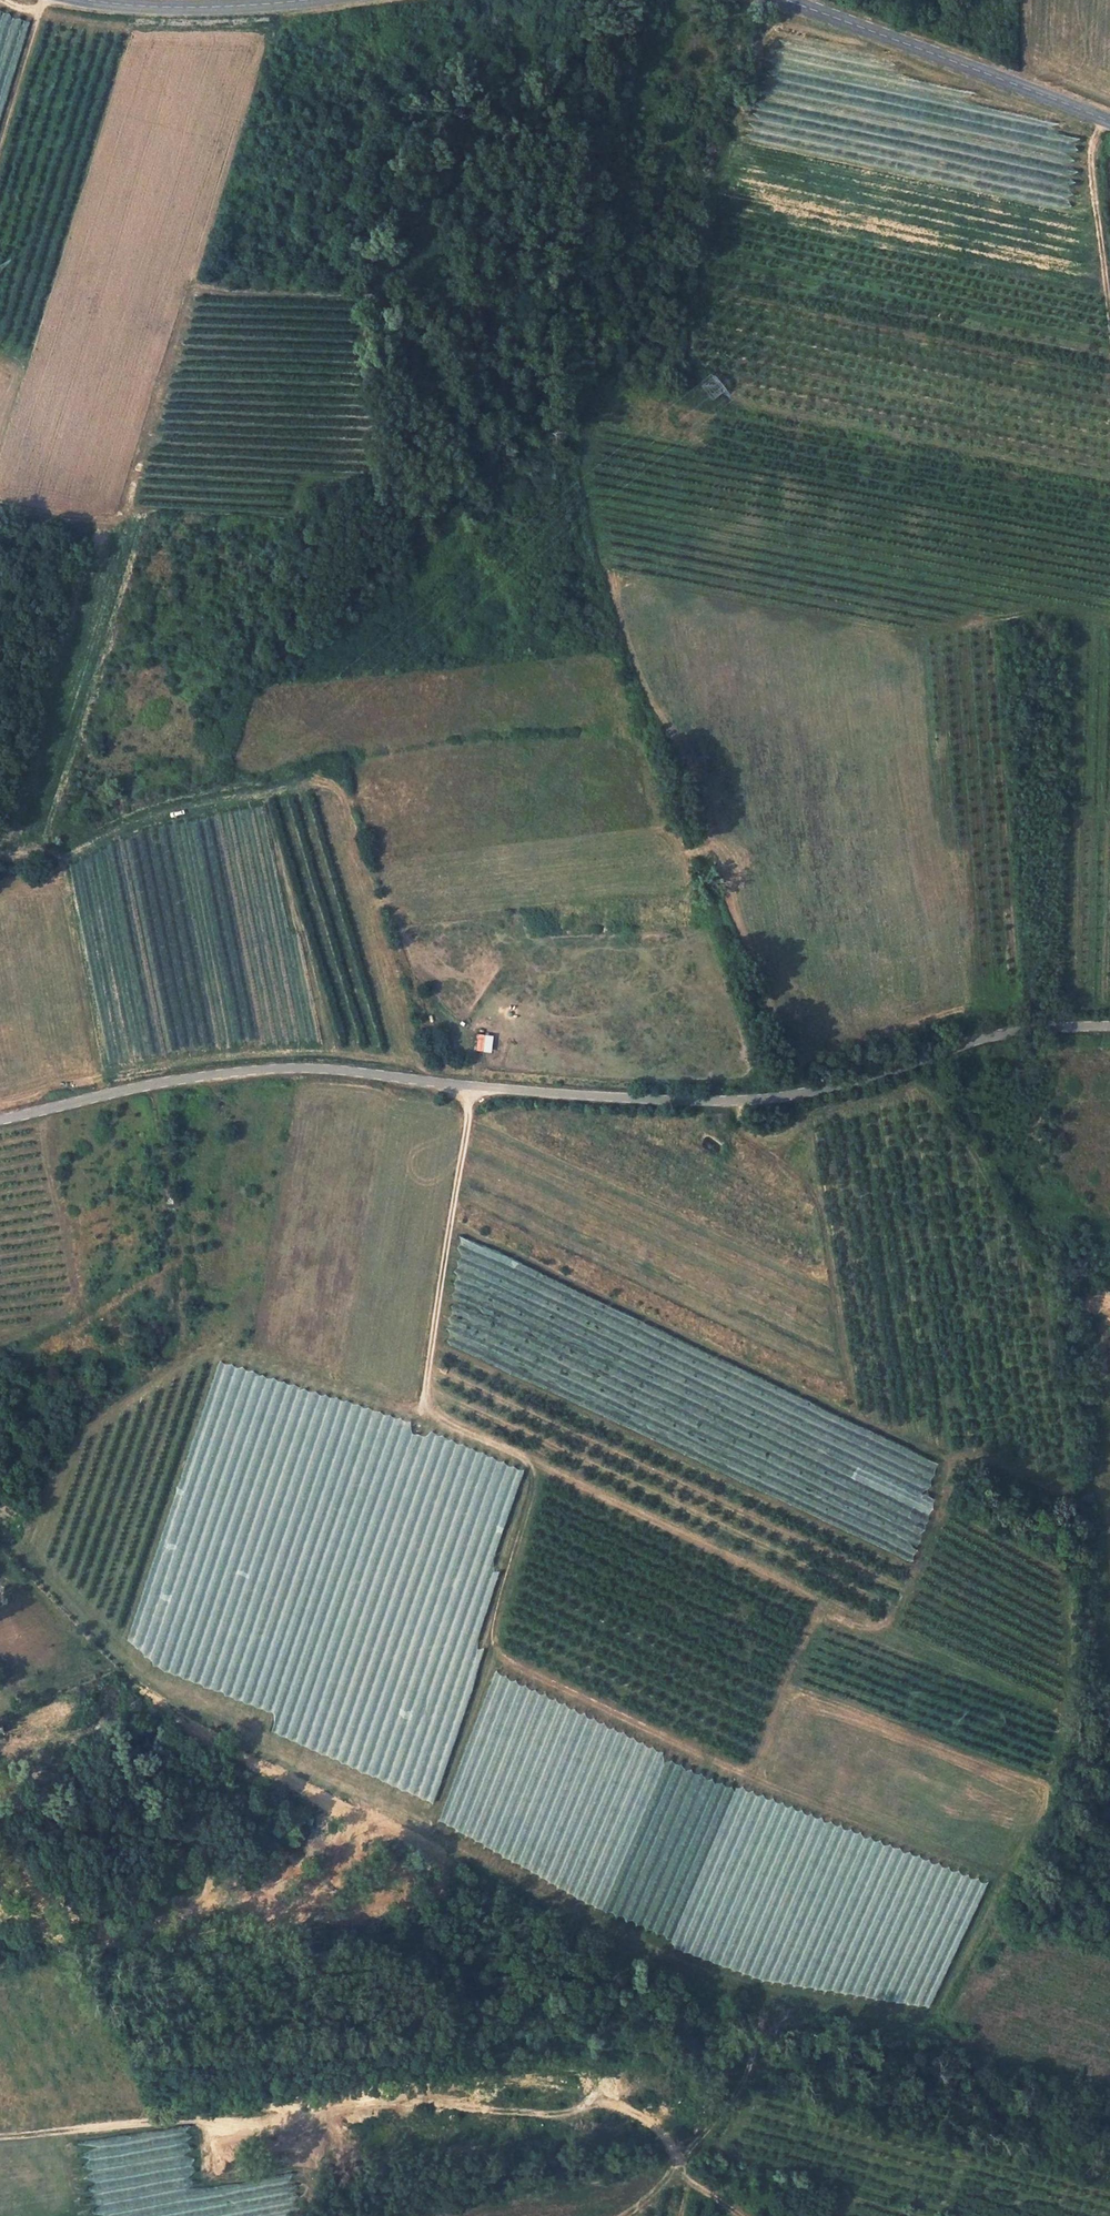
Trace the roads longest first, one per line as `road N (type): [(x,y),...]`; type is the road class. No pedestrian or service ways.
road 1 (unclassified): [(1109,1024),(1006,1032),(799,1095),(703,1101),(314,1068),(220,1073),(0,1120)]
road 2 (track): [(471,350),(440,282),(415,191),(434,105),(485,0)]
road 3 (tertiary): [(1109,121),(776,0)]
road 4 (tertiary): [(313,0),(145,6),(78,0)]

